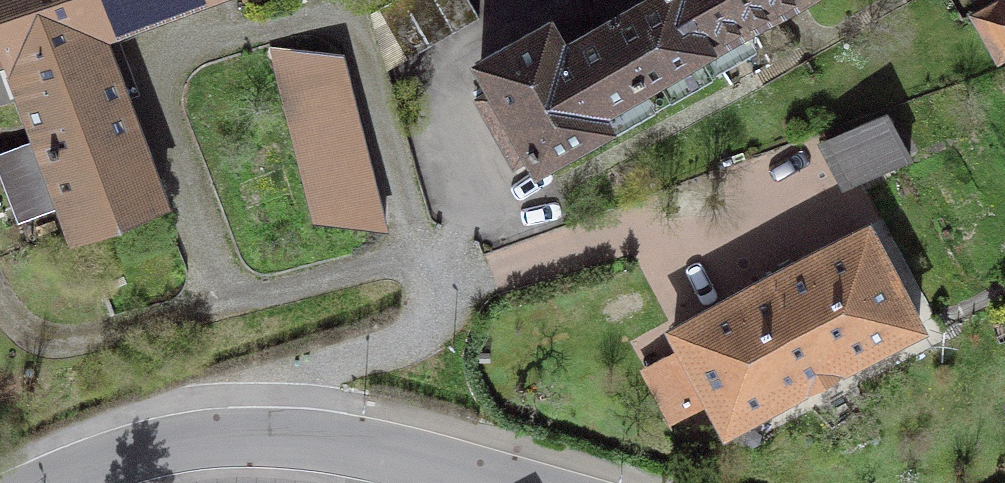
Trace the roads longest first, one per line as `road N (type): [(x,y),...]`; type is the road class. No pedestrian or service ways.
road 1 (tertiary): [(522,482),(379,451),(282,440),(112,458),(42,482)]

